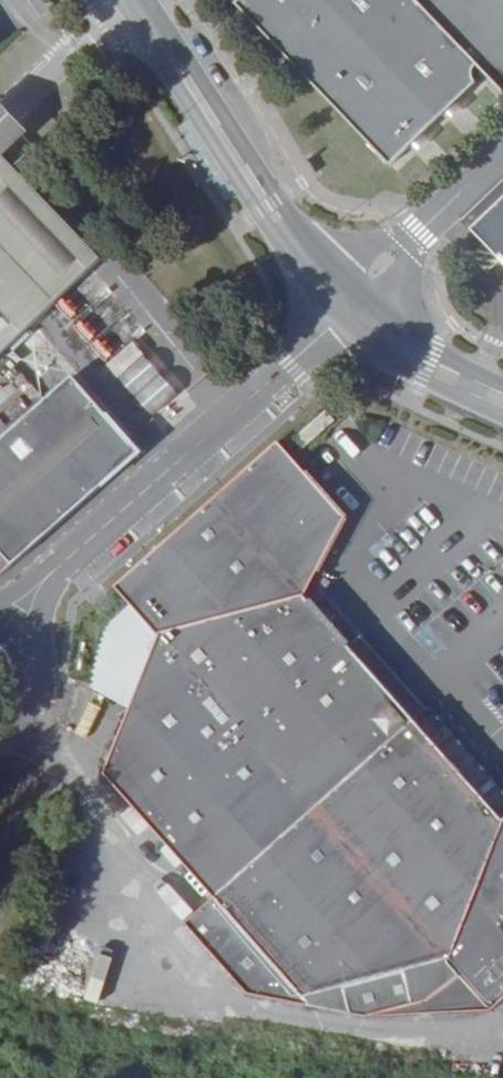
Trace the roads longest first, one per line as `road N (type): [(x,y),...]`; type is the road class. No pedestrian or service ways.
road 1 (unclassified): [(5,622),(346,307)]
road 2 (unclassified): [(346,307),(270,206),(137,0)]
road 3 (unclassified): [(346,307),(502,152)]
road 4 (unclassified): [(502,395),(346,307)]
road 5 (unclassified): [(0,736),(28,691),(21,642),(5,622)]

